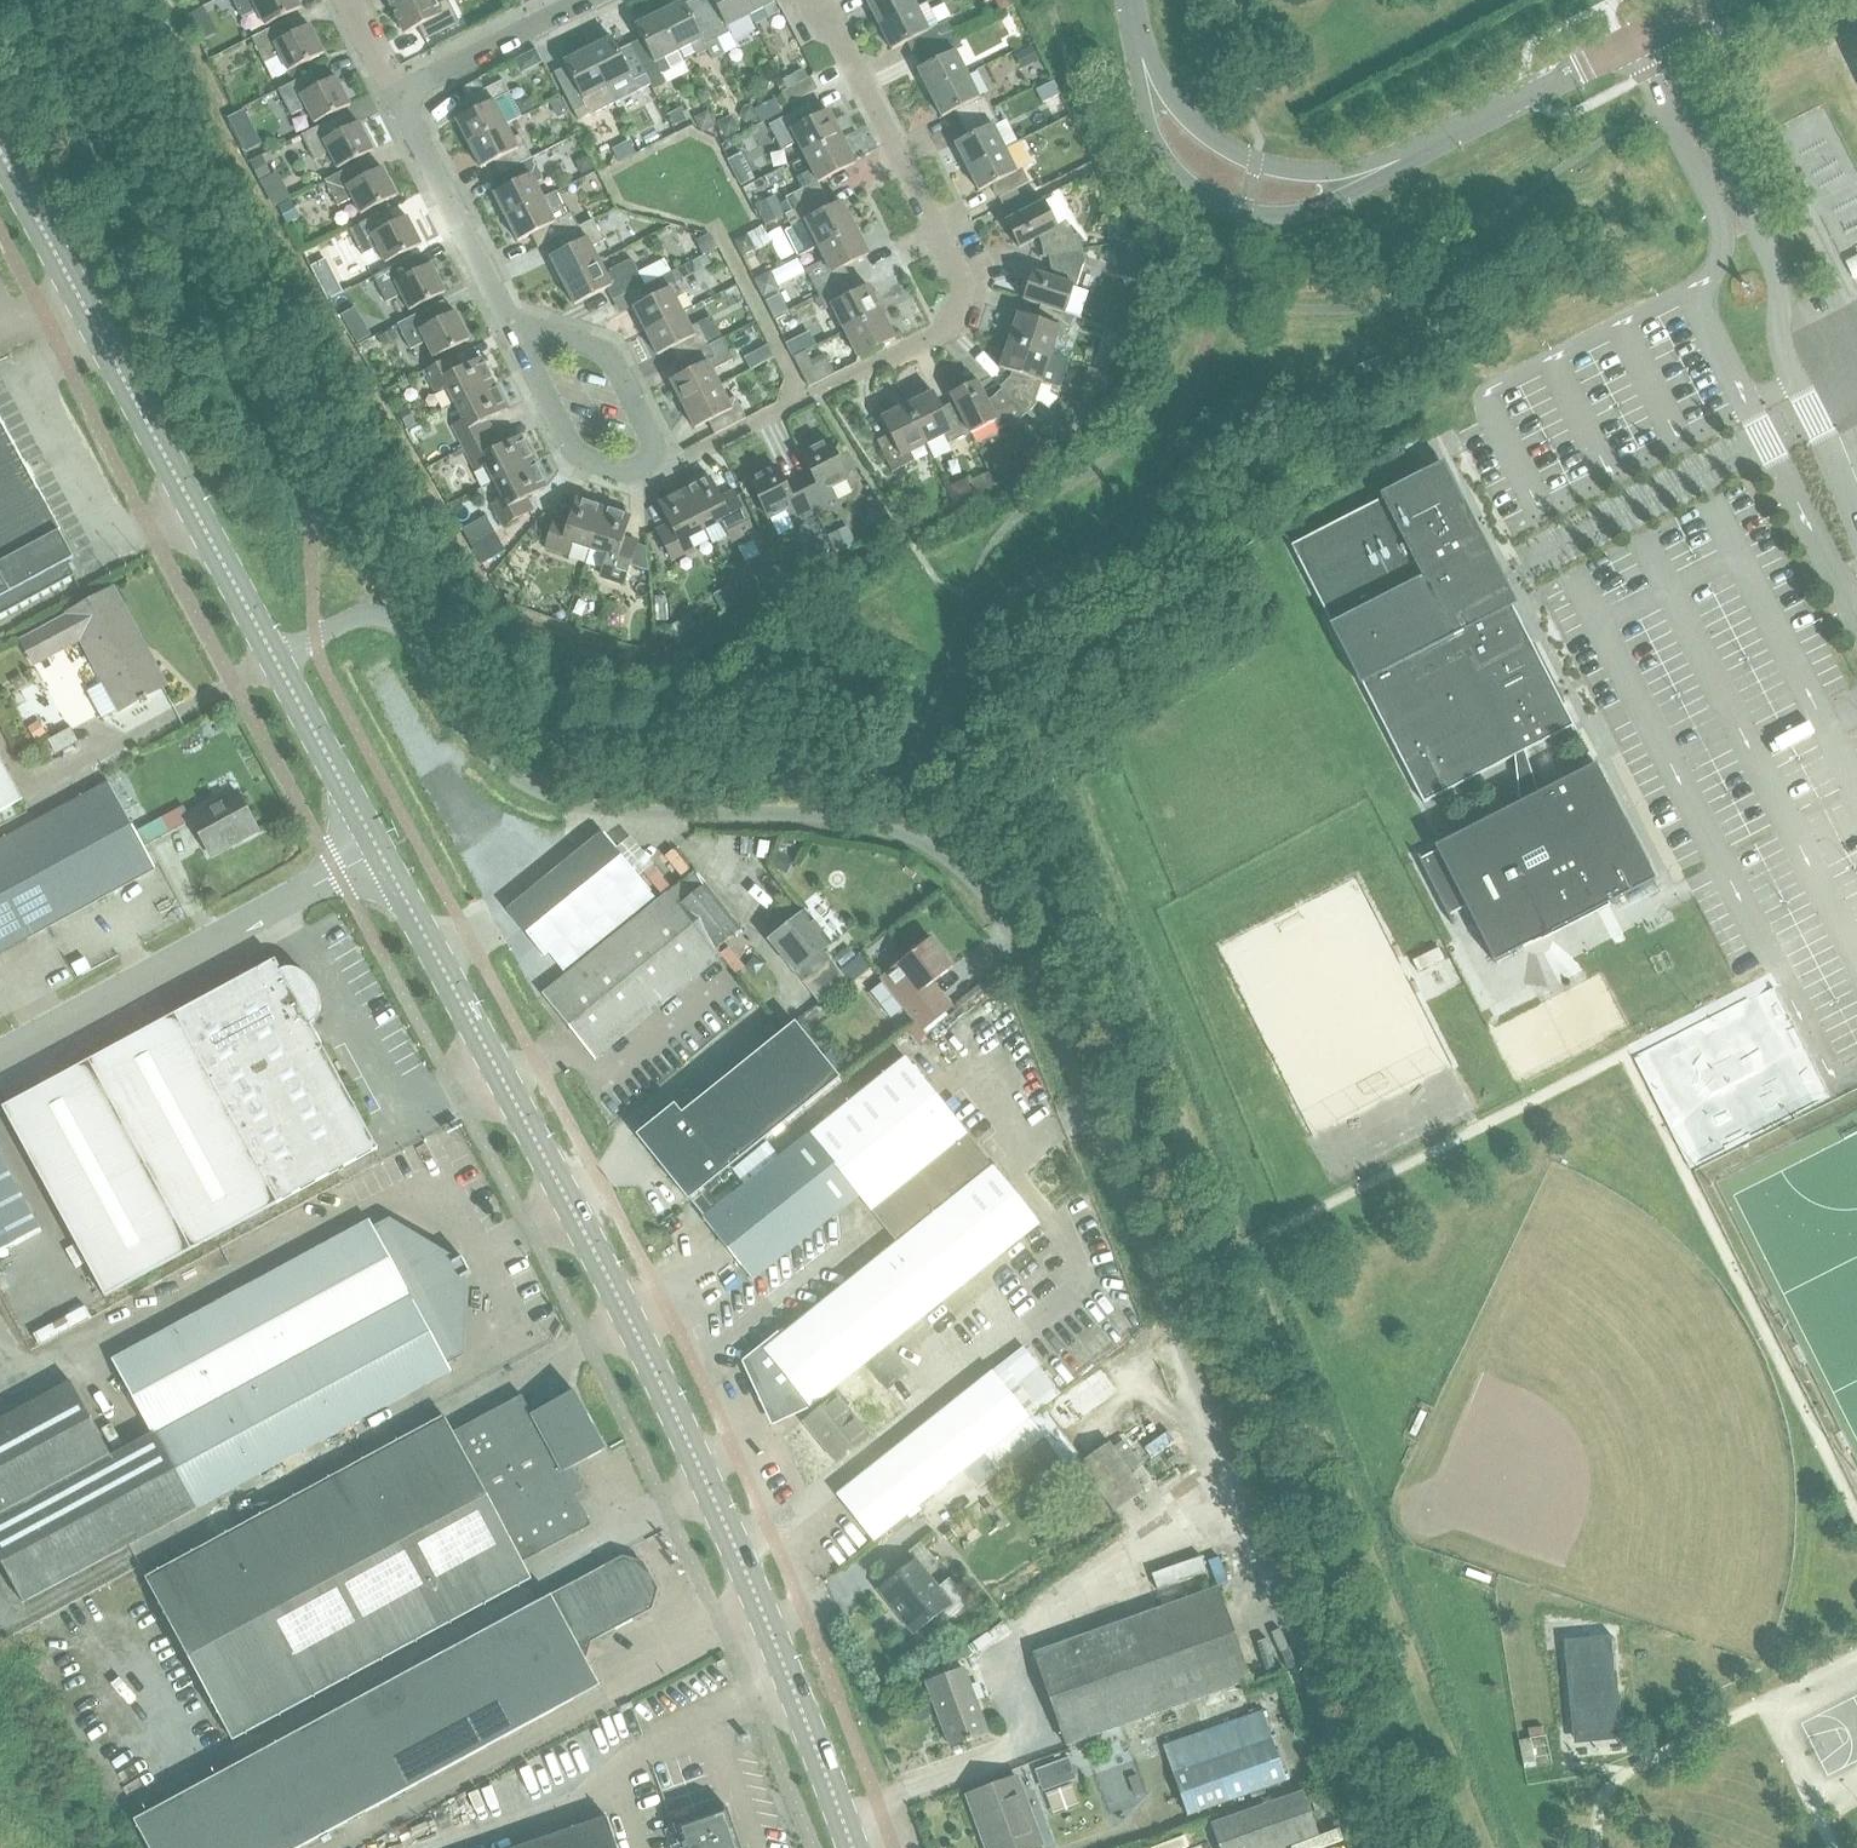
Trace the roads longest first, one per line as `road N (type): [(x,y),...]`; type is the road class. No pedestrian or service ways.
road 1 (residential): [(1372,1847),(1023,953),(990,904),(949,864),(891,828),(604,805),(529,787),(477,749),(407,629),(387,614),(362,614),(275,658)]
road 2 (secondary): [(854,1847),(661,1387),(376,853)]
road 3 (residential): [(1626,43),(1712,208),(1723,255),(1707,294),(1710,328),(1856,623)]
road 4 (secondary): [(275,658),(0,151)]
road 5 (residential): [(1856,536),(1780,341),(1773,255),(1652,30)]
road 6 (residential): [(802,399),(941,330),(966,296),(960,268),(836,30),(817,21),(808,0)]
road 7 (unclassified): [(0,1058),(376,853)]
road 8 (residential): [(1139,30),(1156,139),(1168,163),(1222,204),(1265,215),(1313,206),(1402,159)]
road 9 (residential): [(1402,159),(1309,172),(1230,149),(1170,96),(1139,30)]
road 10 (residential): [(1626,43),(1402,159)]
road 11 (residential): [(508,323),(398,96)]
road 12 (residential): [(508,323),(571,446),(600,464),(656,466)]
road 13 (residential): [(656,466),(655,443),(612,361),(591,347),(508,323)]
road 14 (secondary): [(376,853),(275,658)]
road 15 (residential): [(398,96),(579,0)]
road 16 (unclassified): [(802,399),(716,223)]
road 17 (residential): [(656,466),(802,399)]

